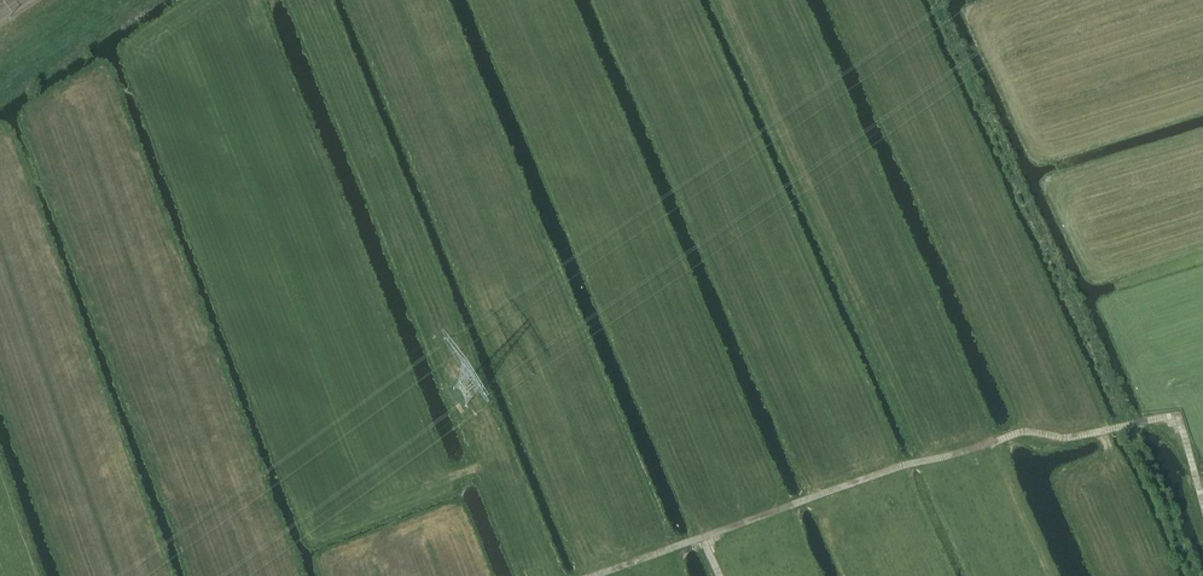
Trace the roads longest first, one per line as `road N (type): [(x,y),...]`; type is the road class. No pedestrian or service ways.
road 1 (track): [(1202,502),(1179,416),(1066,439),(1026,431),(902,466),(593,575)]
road 2 (track): [(994,443),(1051,575)]

